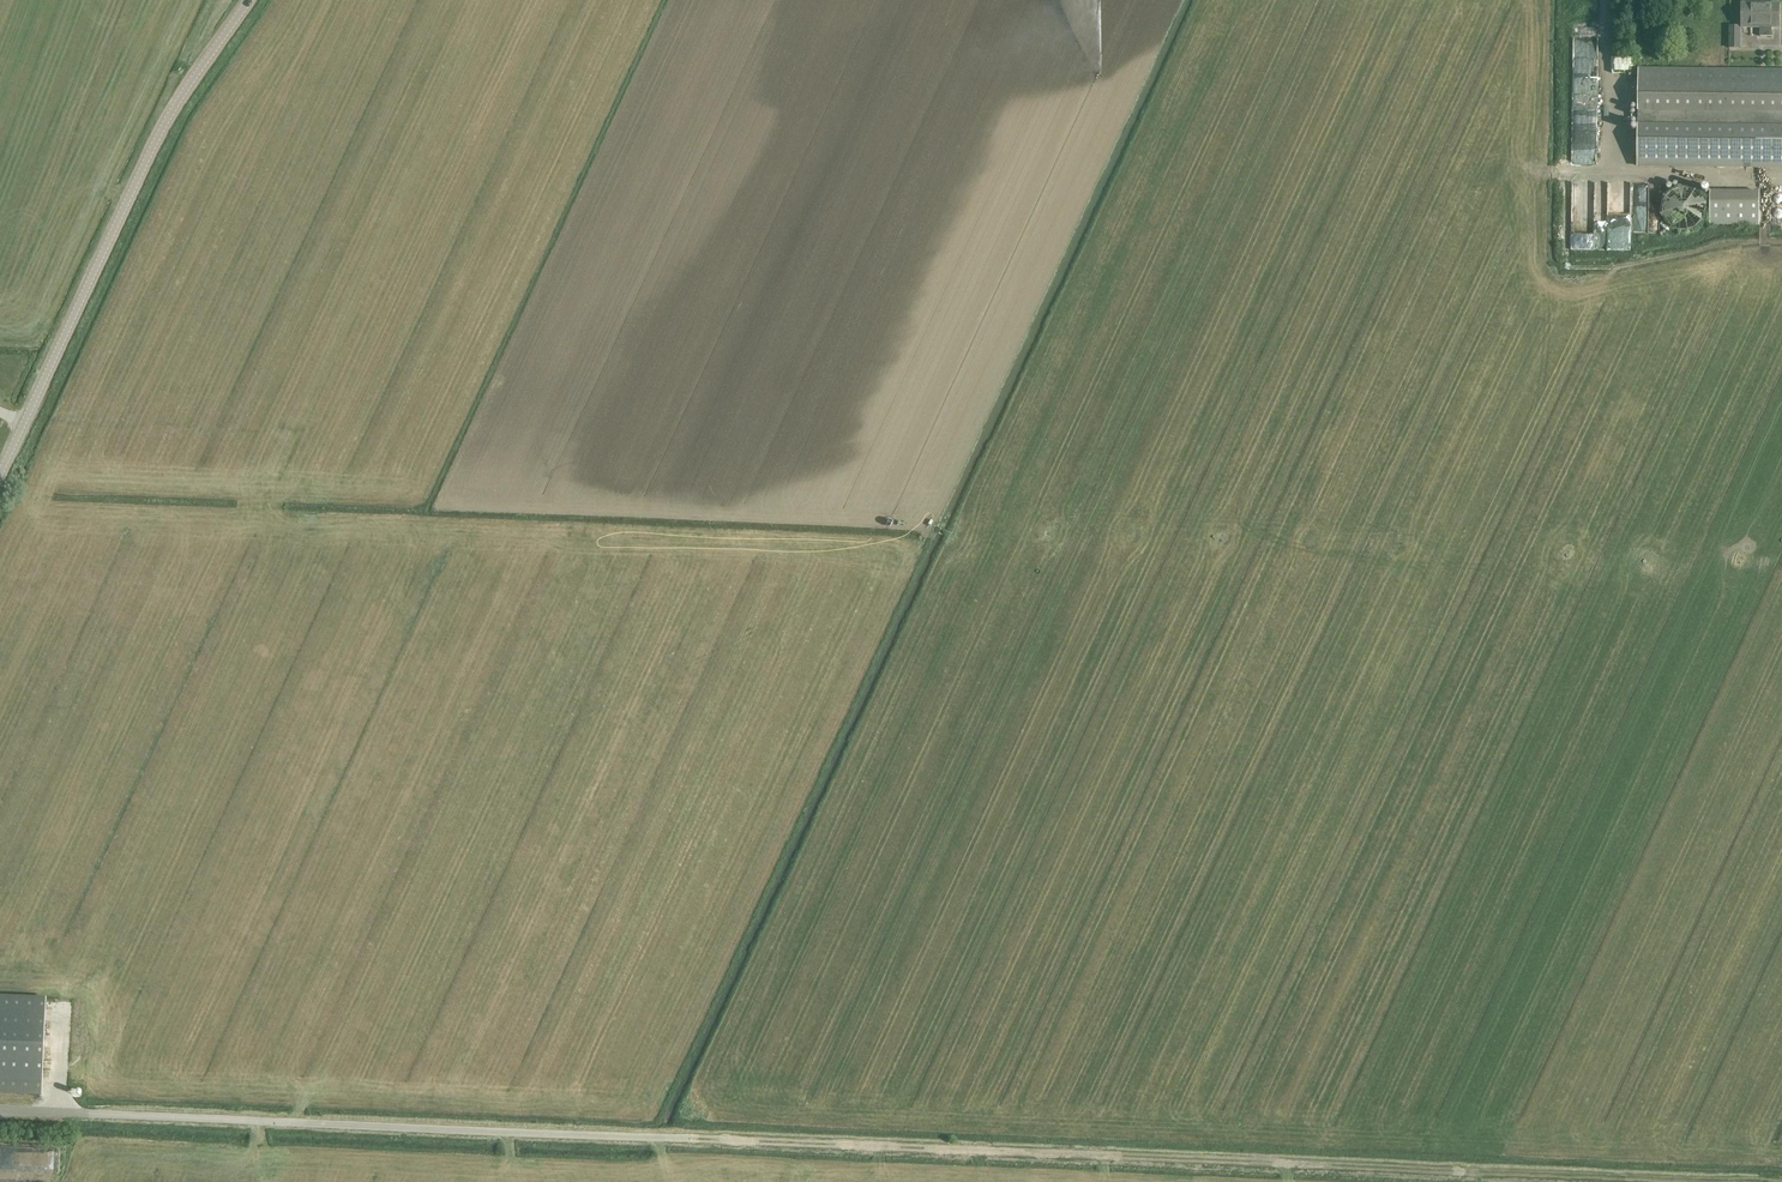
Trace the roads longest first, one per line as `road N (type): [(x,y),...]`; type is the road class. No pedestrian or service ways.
road 1 (track): [(54,1113),(1269,1163)]
road 2 (tertiary): [(0,474),(166,122),(249,0)]

